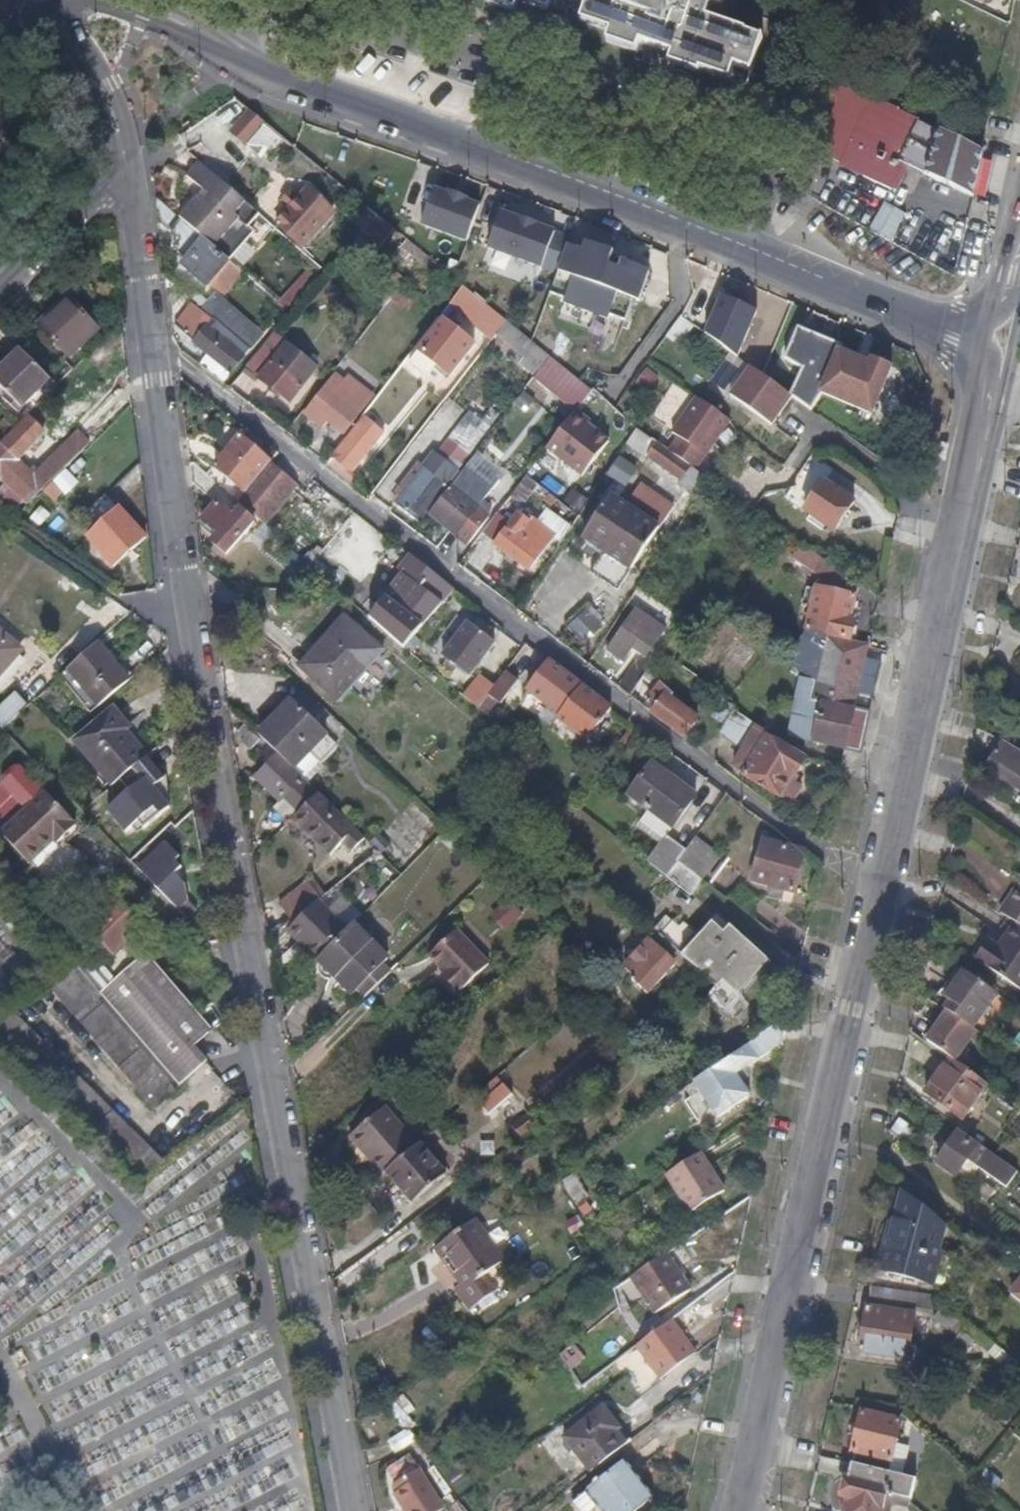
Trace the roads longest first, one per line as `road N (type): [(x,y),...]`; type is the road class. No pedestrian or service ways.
road 1 (residential): [(353,1510),(190,632),(153,342)]
road 2 (residential): [(991,350),(824,280),(282,79),(146,9),(101,0)]
road 3 (residential): [(884,884),(849,877),(153,342)]
road 4 (secondary): [(884,884),(743,1510)]
road 5 (secondary): [(991,350),(884,884)]
road 6 (residential): [(66,13),(110,91),(130,177)]
road 7 (residential): [(130,177),(0,287)]
road 8 (residential): [(130,177),(153,342)]

